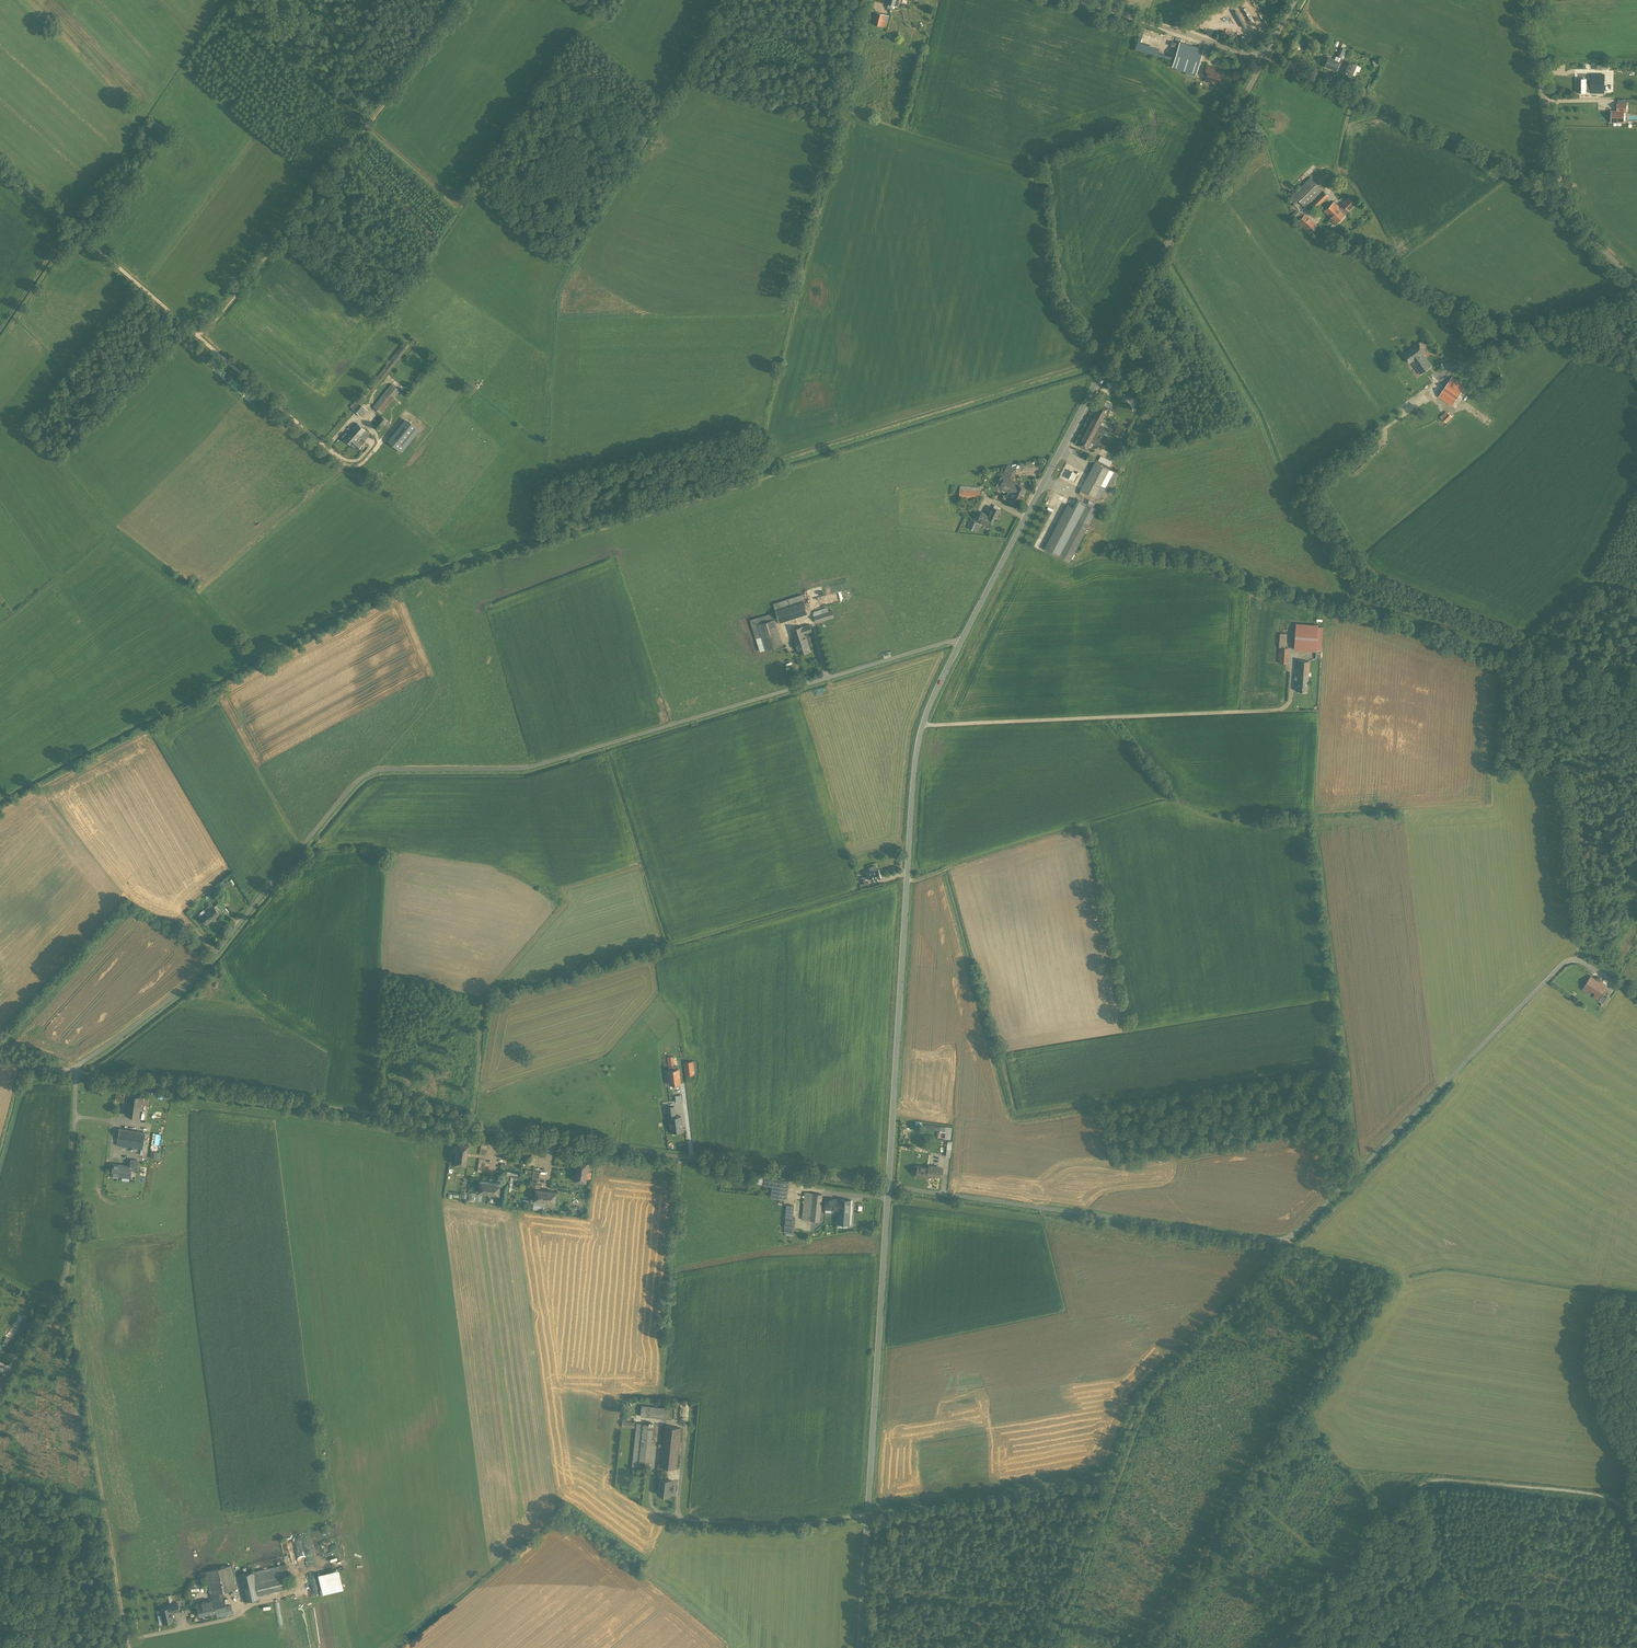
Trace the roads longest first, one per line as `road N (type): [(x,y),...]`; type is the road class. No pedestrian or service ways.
road 1 (unclassified): [(77,1072),(189,985),(367,775),(533,767),(960,644)]
road 2 (unclassified): [(888,1185),(77,1072)]
road 3 (unclassified): [(1580,956),(1558,967),(1287,1240),(888,1185)]
road 4 (secondary): [(960,644),(1264,57)]
road 5 (secondary): [(888,1185),(915,762),(931,702),(960,644)]
road 6 (track): [(1041,1647),(1138,1385),(1287,1240)]
road 7 (track): [(869,0),(753,470)]
road 8 (secondary): [(861,1647),(888,1185)]
road 9 (track): [(345,466),(0,165)]
road 10 (track): [(1636,1535),(1622,1504),(1597,1492),(1423,1482),(1378,1514),(1328,1595),(1281,1647)]
road 11 (track): [(464,0),(199,336)]
road 12 (track): [(128,1639),(66,1278)]
road 13 (unclassified): [(0,1387),(68,1270),(77,1072)]
road 14 (tertiary): [(1636,283),(1567,209),(1524,0)]
road 15 (track): [(345,466),(198,591)]
road 16 (tertiary): [(1264,57),(1080,0)]
road 17 (track): [(0,338),(74,229)]
road 18 (track): [(365,127),(462,212)]

